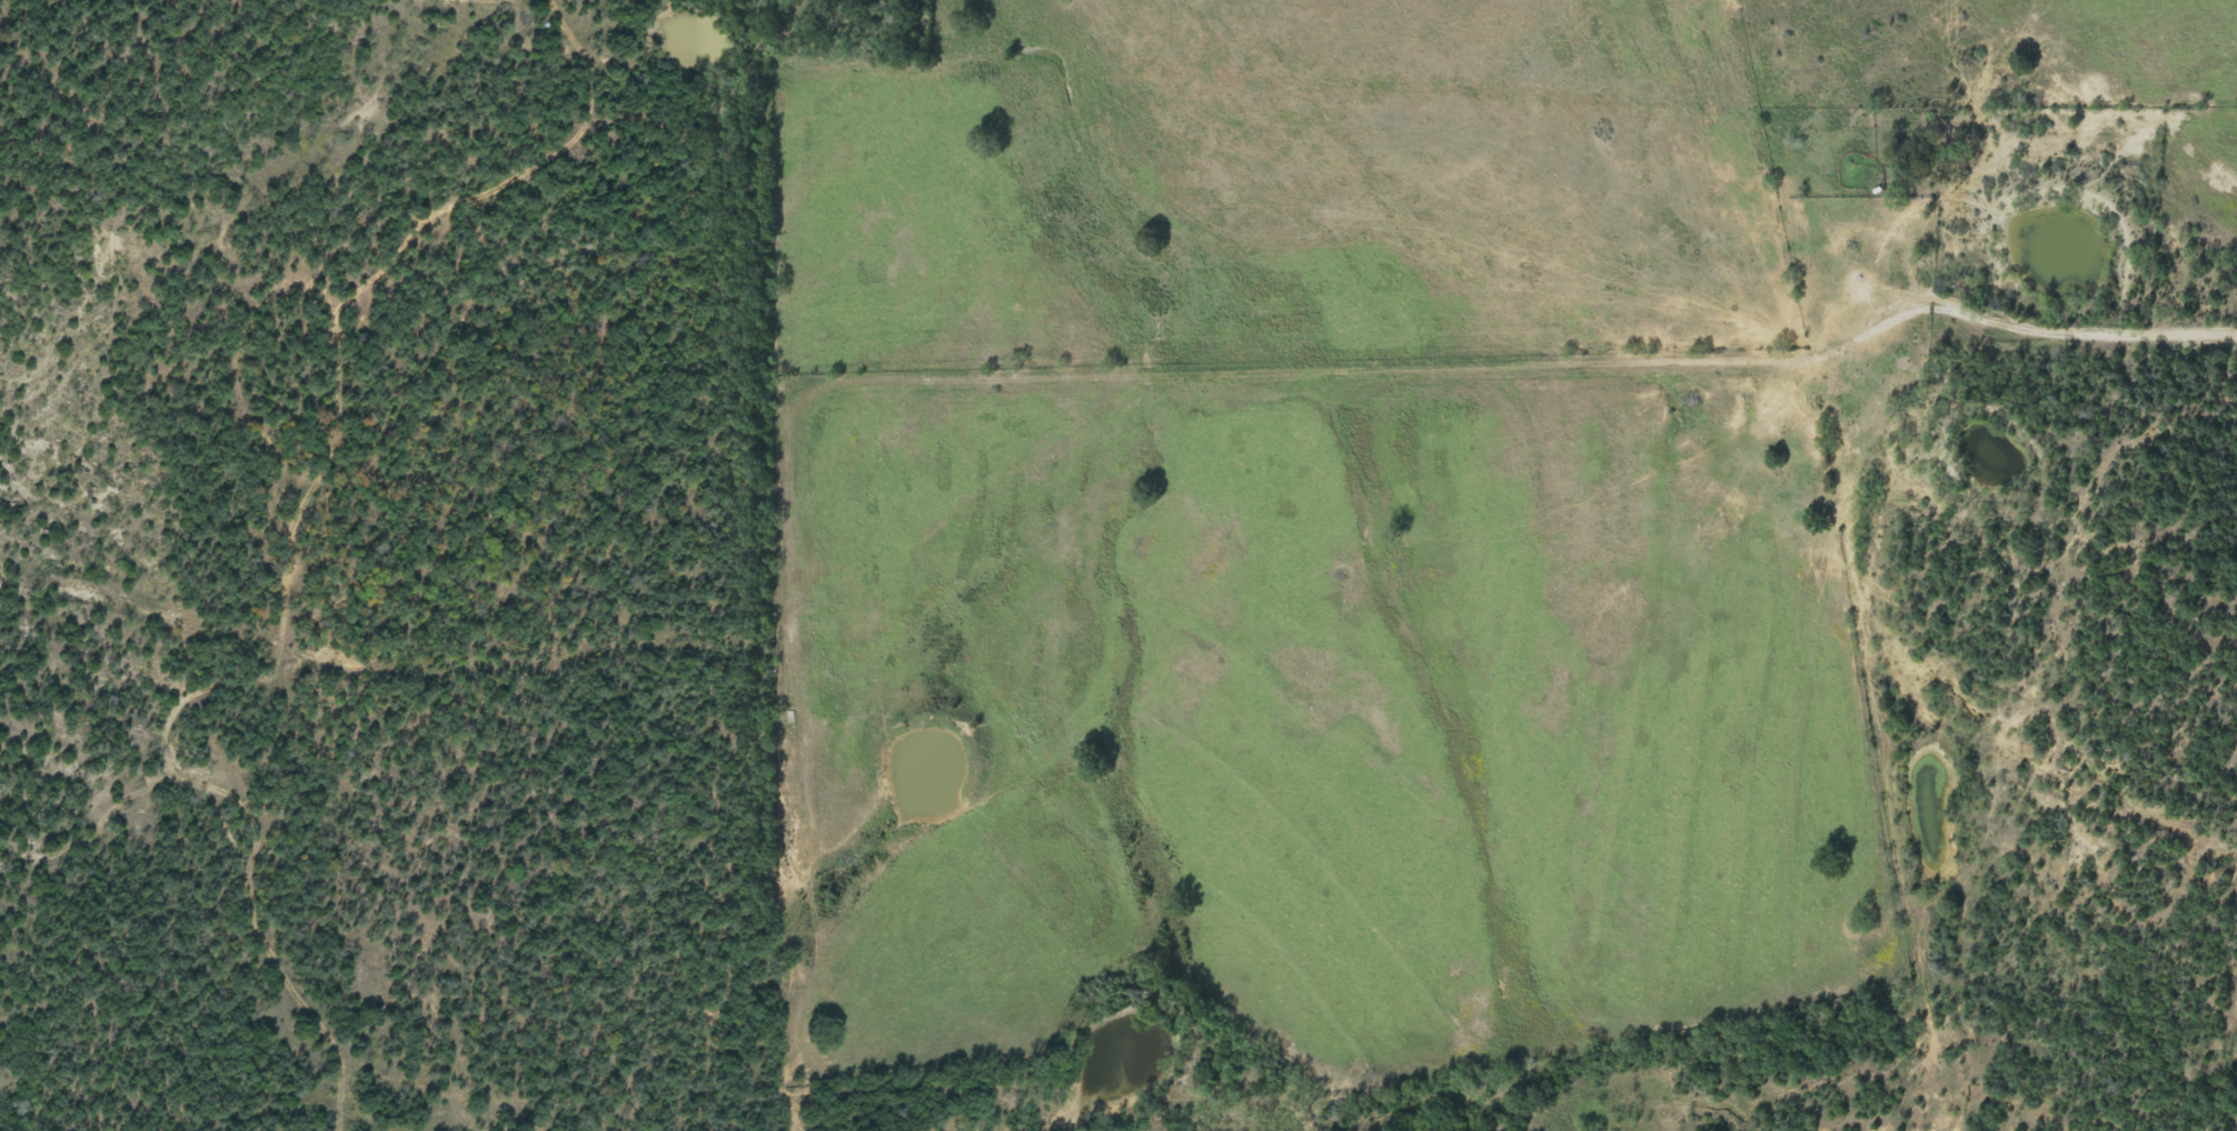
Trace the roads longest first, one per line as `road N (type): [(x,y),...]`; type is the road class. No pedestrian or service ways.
road 1 (residential): [(2236,336),(2058,333),(1936,310),(1866,342),(1846,426),(1845,489),(1862,587),(1892,638),(1970,713),(1986,753),(1991,808),(1981,851),(1920,930),(1930,1044),(1916,1061),(1825,1071),(1727,1100),(1631,1083),(1577,1087)]
road 2 (residential): [(809,788),(786,451),(794,411),(815,389),(861,378),(1266,363),(1823,360),(1866,342)]

